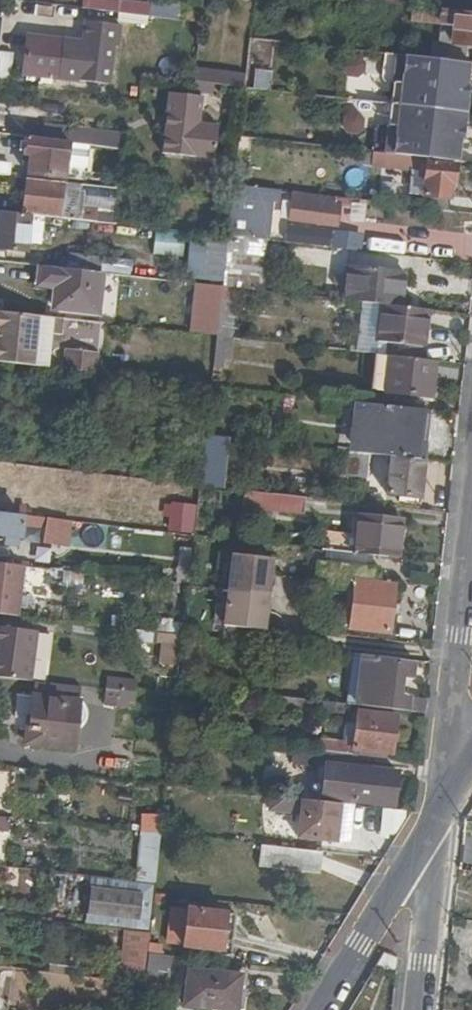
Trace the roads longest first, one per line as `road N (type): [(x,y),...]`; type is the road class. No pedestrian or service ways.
road 1 (residential): [(438,813),(471,508)]
road 2 (tertiary): [(320,1009),(438,813)]
road 3 (residential): [(417,1009),(438,813)]

